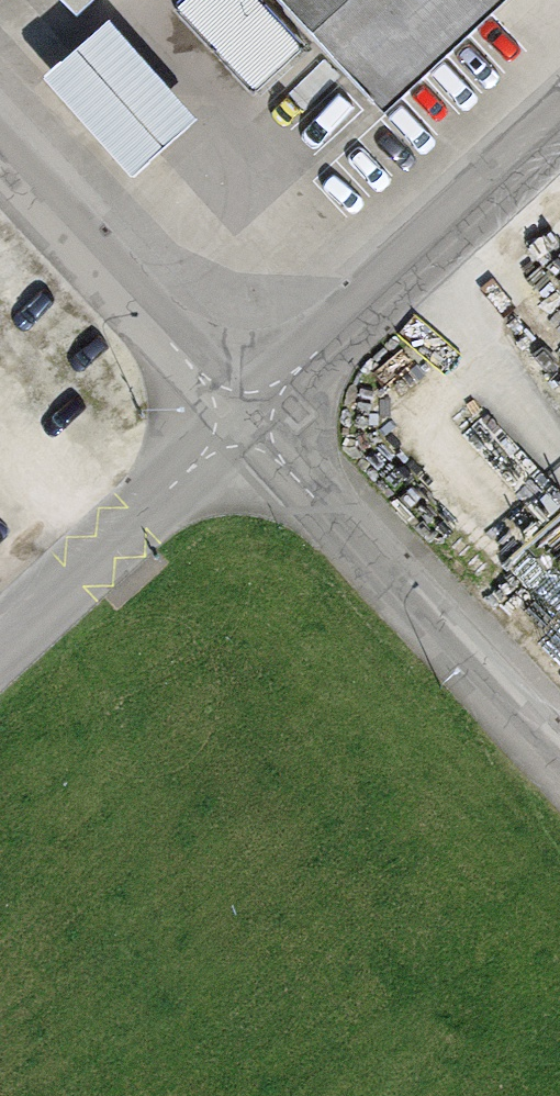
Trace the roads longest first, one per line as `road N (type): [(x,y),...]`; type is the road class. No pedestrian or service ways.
road 1 (residential): [(254,417),(559,745)]
road 2 (residential): [(559,132),(254,417)]
road 3 (residential): [(0,142),(254,417)]
road 4 (residential): [(254,417),(0,648)]

